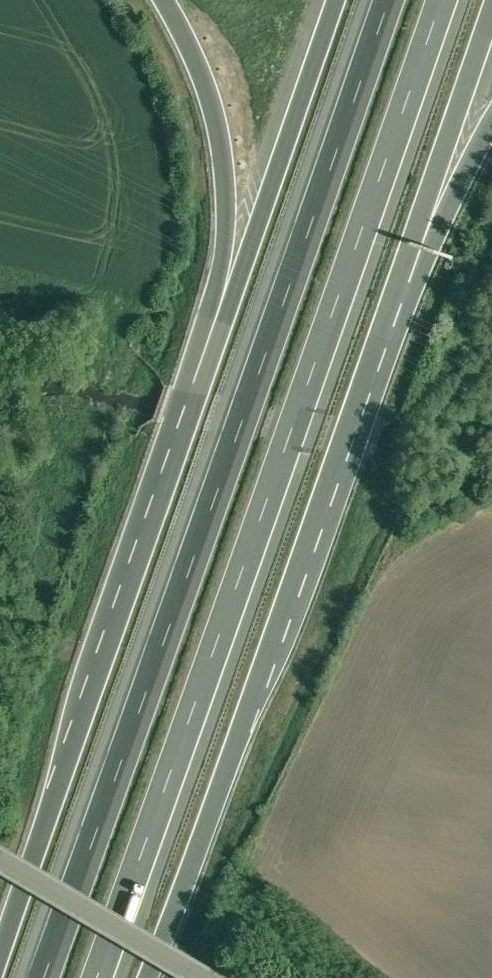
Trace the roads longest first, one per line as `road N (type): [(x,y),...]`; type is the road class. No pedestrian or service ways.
road 1 (motorway): [(389,0),(44,977)]
road 2 (motorway): [(97,977),(442,0)]
road 3 (motorway): [(148,977),(401,278)]
road 4 (motorway): [(235,292),(0,957)]
road 5 (motorway): [(336,0),(235,292)]
road 6 (motorway): [(165,0),(222,125),(240,230),(235,292)]
road 7 (motorway): [(401,278),(491,1)]
road 8 (unclassified): [(199,977),(0,858)]
road 9 (motorway): [(401,278),(452,171),(491,110)]

